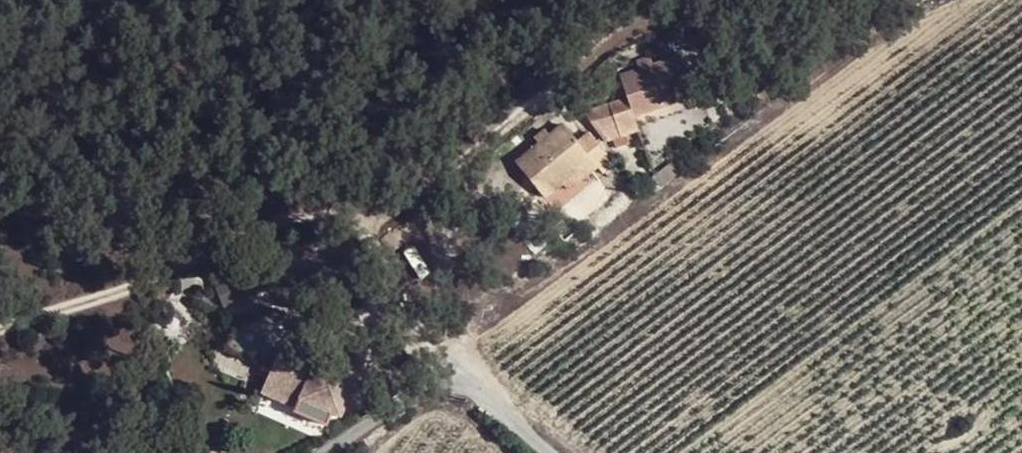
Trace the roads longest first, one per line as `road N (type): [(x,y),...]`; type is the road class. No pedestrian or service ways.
road 1 (track): [(661,0),(373,230),(370,248),(455,384)]
road 2 (track): [(0,330),(302,222),(379,225)]

